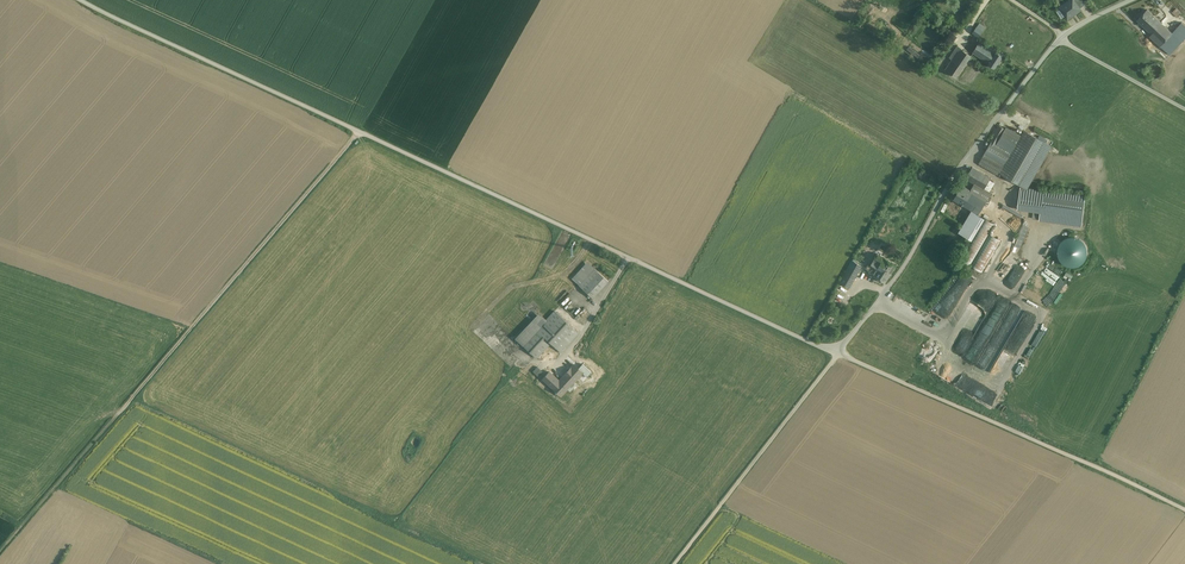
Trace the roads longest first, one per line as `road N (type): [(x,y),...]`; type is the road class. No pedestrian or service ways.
road 1 (unclassified): [(80,0),(838,353)]
road 2 (track): [(359,132),(0,551)]
road 3 (unclassified): [(838,353),(904,267),(951,182),(1060,40)]
road 4 (unclassified): [(838,353),(1184,510)]
road 5 (track): [(675,563),(838,353)]
road 6 (residential): [(1184,109),(1060,40)]

